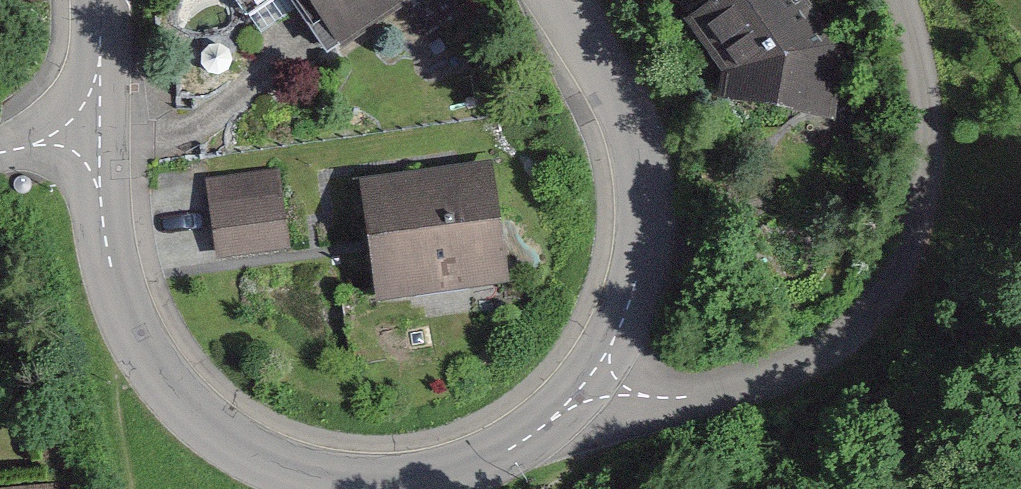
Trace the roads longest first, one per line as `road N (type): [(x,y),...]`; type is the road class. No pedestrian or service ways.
road 1 (residential): [(97,130),(136,311),(201,407),(301,467),(406,475),(496,458),(594,382)]
road 2 (residential): [(594,382),(715,385),(869,331),(947,157),(907,0)]
road 3 (residential): [(594,382),(628,300),(639,201),(614,91),(565,0)]
road 4 (residential): [(97,0),(97,130)]

